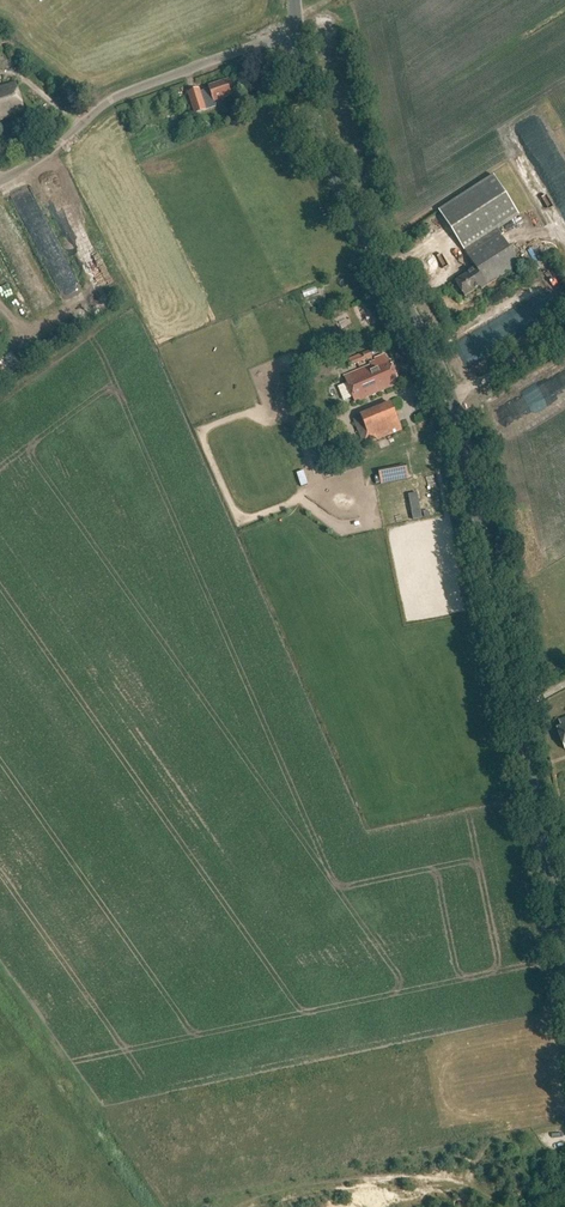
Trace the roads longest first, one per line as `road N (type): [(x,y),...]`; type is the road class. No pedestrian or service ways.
road 1 (tertiary): [(564,959),(453,398)]
road 2 (tertiary): [(453,398),(335,180),(295,33)]
road 3 (unclassified): [(0,182),(53,150),(113,95),(295,33)]
road 4 (unclassified): [(453,398),(564,329)]

